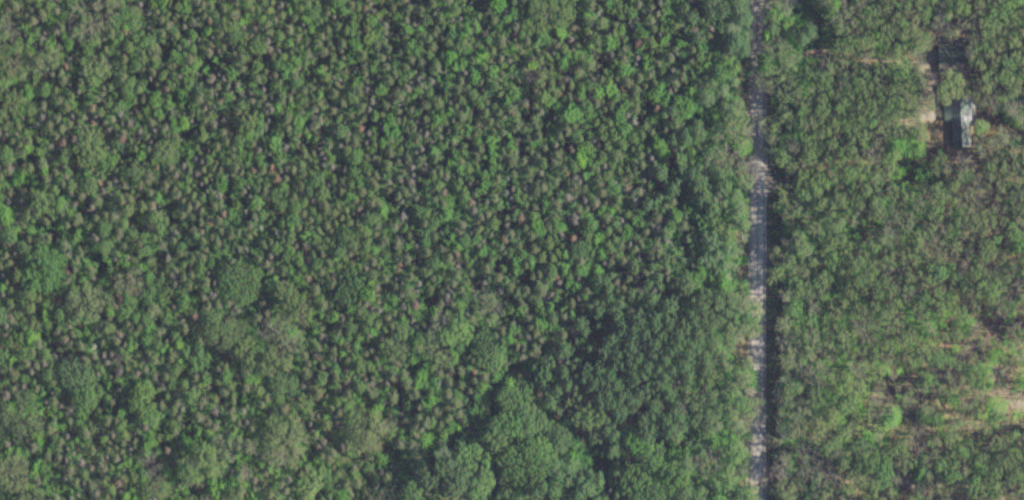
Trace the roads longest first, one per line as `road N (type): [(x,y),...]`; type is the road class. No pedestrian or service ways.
road 1 (residential): [(745,499),(750,0)]

